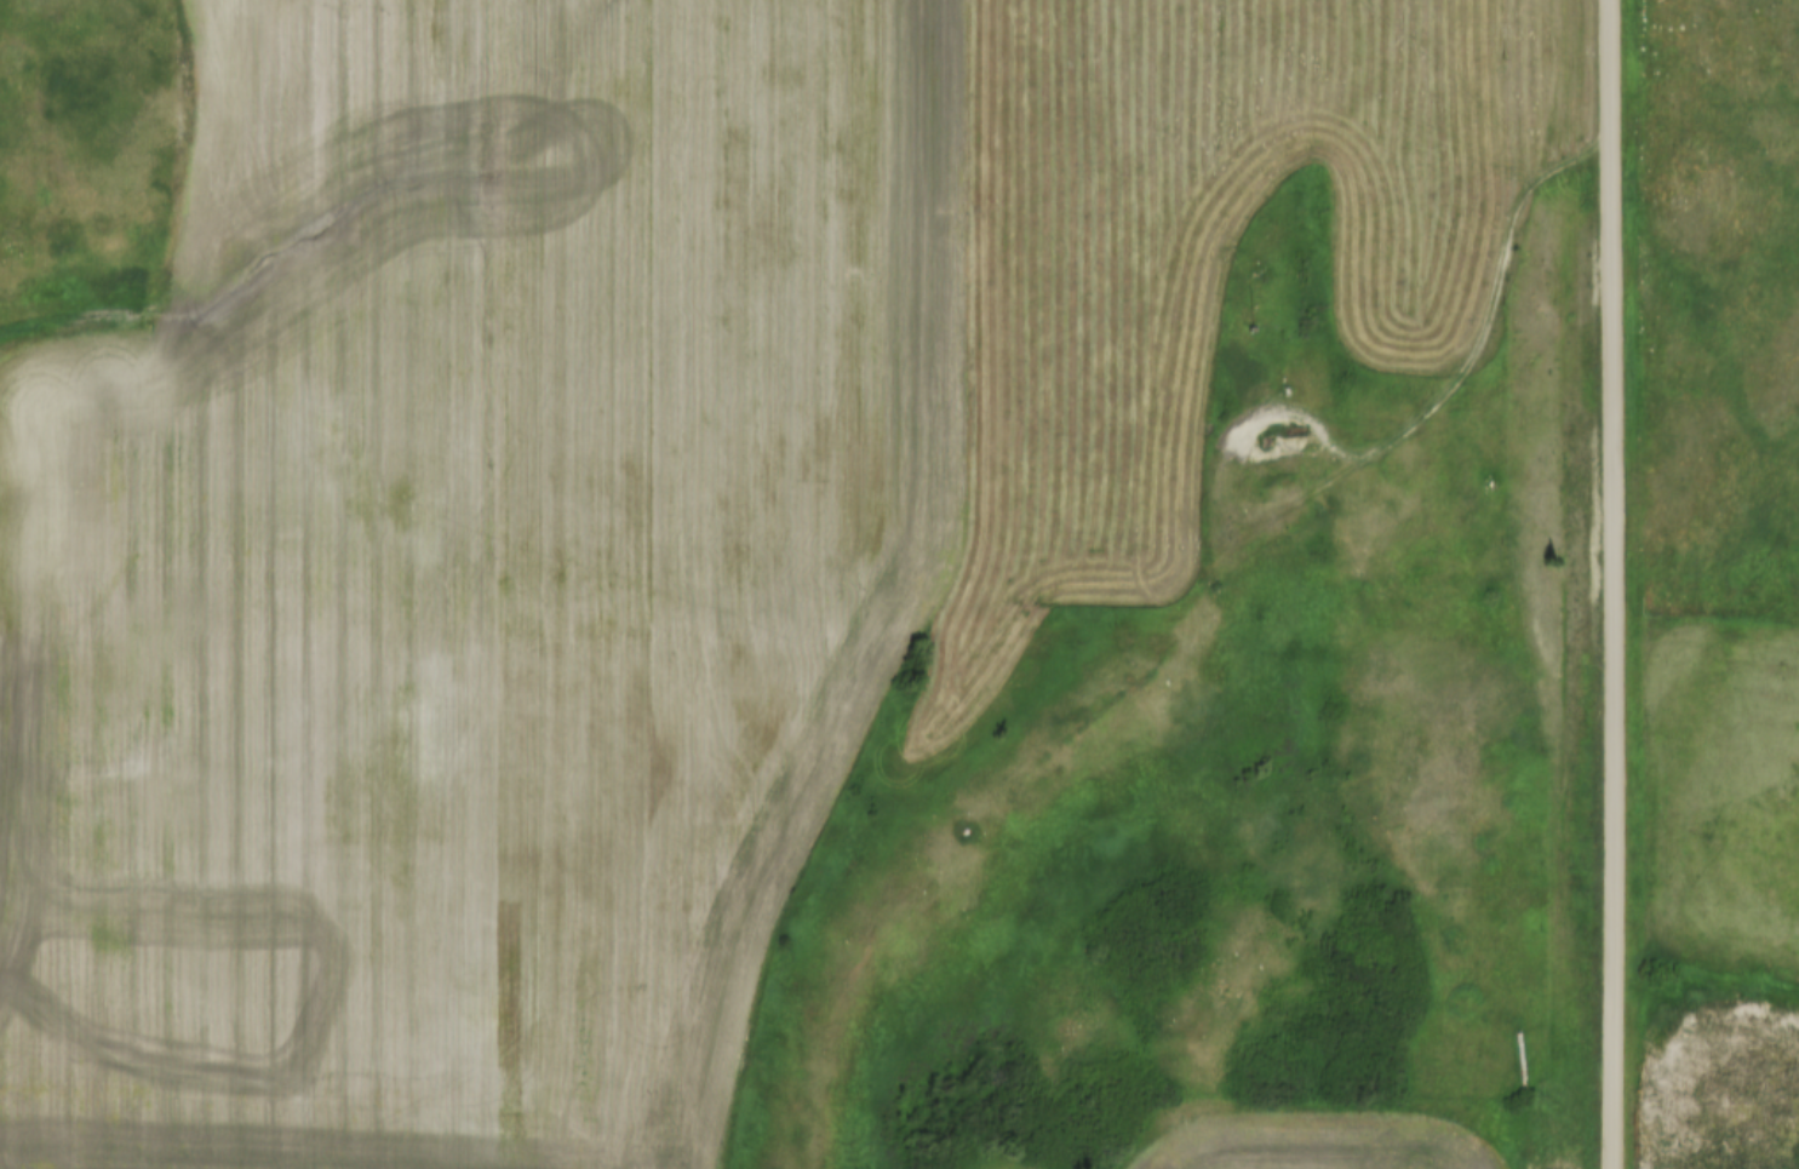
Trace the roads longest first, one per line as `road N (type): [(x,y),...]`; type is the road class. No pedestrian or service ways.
road 1 (residential): [(1614,1168),(1614,0)]

